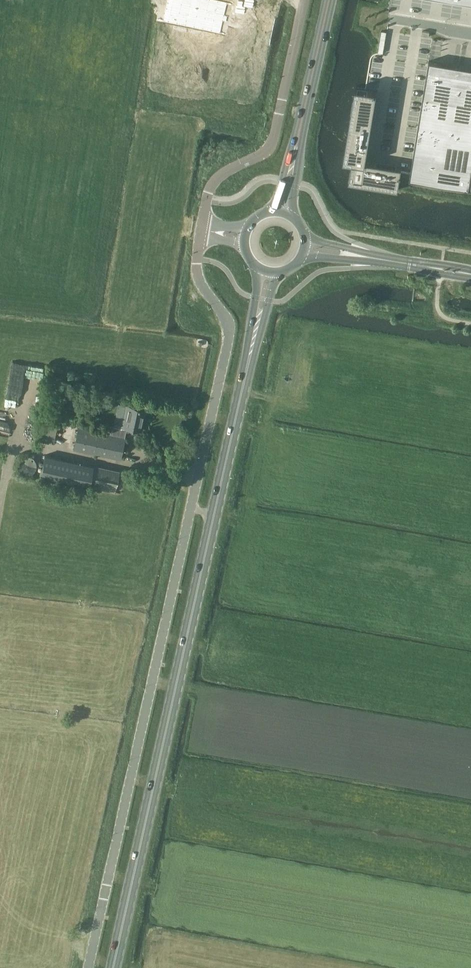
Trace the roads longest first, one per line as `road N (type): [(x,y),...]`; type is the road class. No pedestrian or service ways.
road 1 (unclassified): [(88,967),(229,340),(227,318),(198,274),(200,237)]
road 2 (primary): [(113,967),(244,383)]
road 3 (unclassified): [(203,222),(215,181),(272,144),(304,0)]
road 4 (primary): [(297,147),(329,0)]
road 5 (primary): [(255,264),(244,383)]

